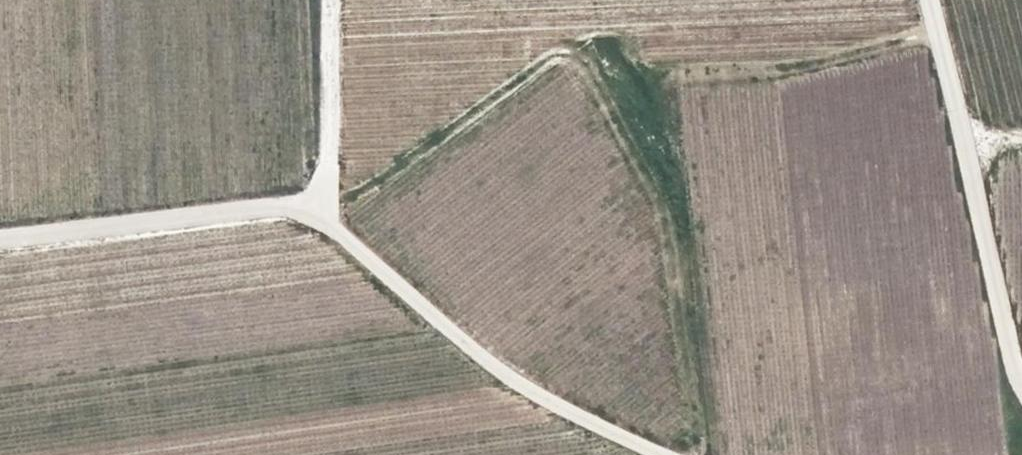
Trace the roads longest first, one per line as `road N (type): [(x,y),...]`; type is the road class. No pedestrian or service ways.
road 1 (track): [(658,454),(496,373),(366,267),(320,202),(329,169),(331,0)]
road 2 (unclassified): [(1021,387),(931,0)]
road 3 (track): [(0,240),(320,202)]

